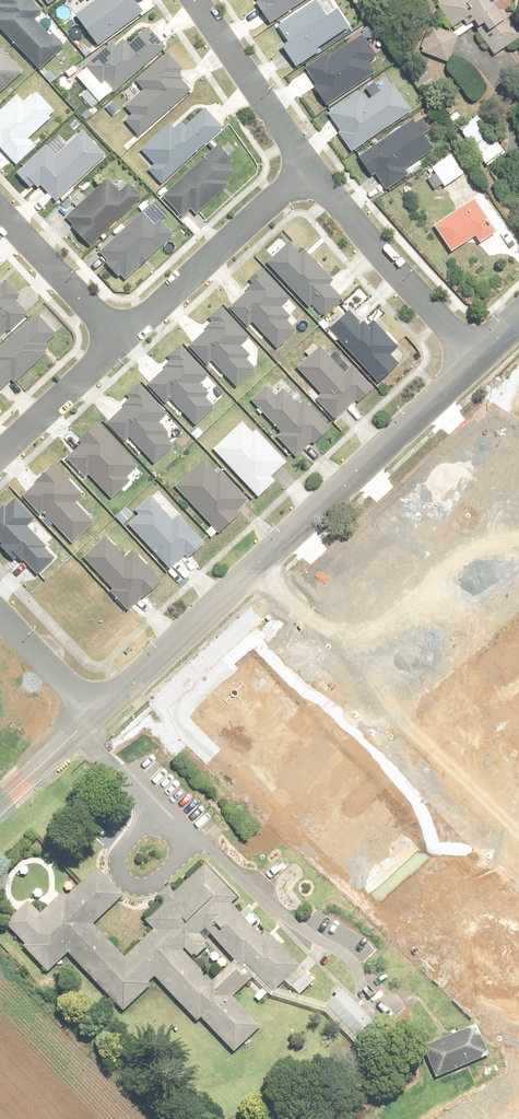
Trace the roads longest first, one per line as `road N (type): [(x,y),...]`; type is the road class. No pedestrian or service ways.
road 1 (unclassified): [(93,714),(476,358)]
road 2 (residential): [(307,169),(120,341)]
road 3 (residential): [(476,358),(307,169)]
road 4 (residential): [(307,169),(193,0)]
road 5 (residential): [(120,341),(0,212)]
road 6 (residential): [(120,341),(0,452)]
road 7 (residential): [(93,714),(0,615)]
road 8 (unclassified): [(0,802),(93,714)]

